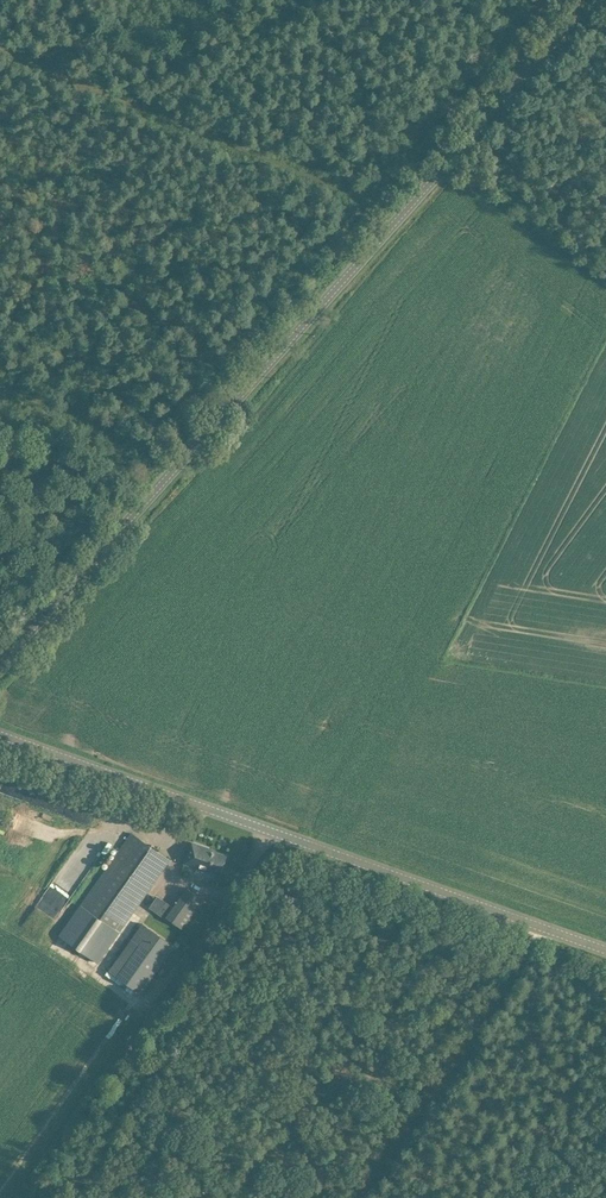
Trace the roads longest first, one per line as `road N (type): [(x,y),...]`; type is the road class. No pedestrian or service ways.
road 1 (unclassified): [(0,663),(593,0)]
road 2 (tertiary): [(267,829),(605,949)]
road 3 (track): [(13,1197),(215,912)]
road 4 (track): [(362,199),(70,81)]
road 5 (tertiary): [(267,829),(0,734)]
road 6 (track): [(148,448),(0,391)]

